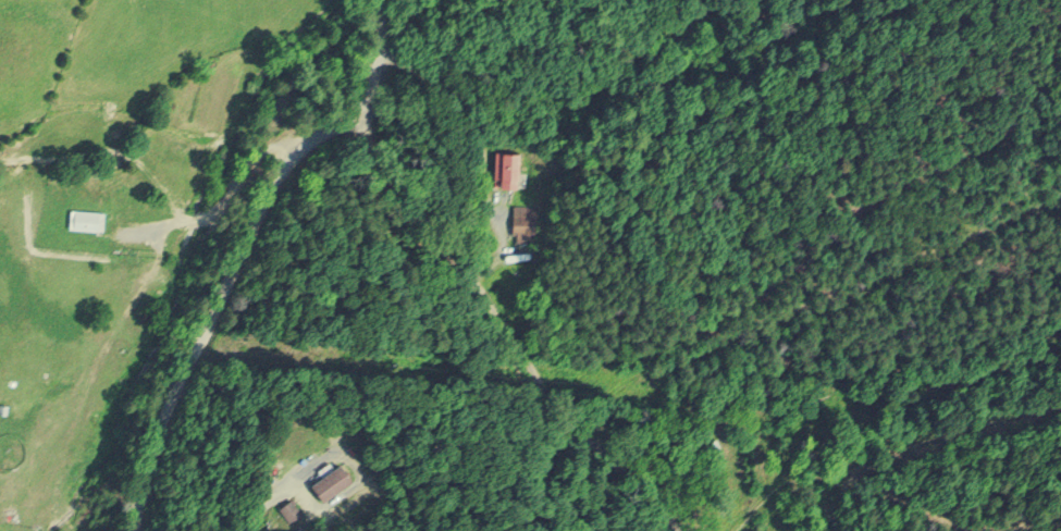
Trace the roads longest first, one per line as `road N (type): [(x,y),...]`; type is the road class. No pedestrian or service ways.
road 1 (tertiary): [(125,530),(129,478),(280,158),(360,110),(369,0)]

